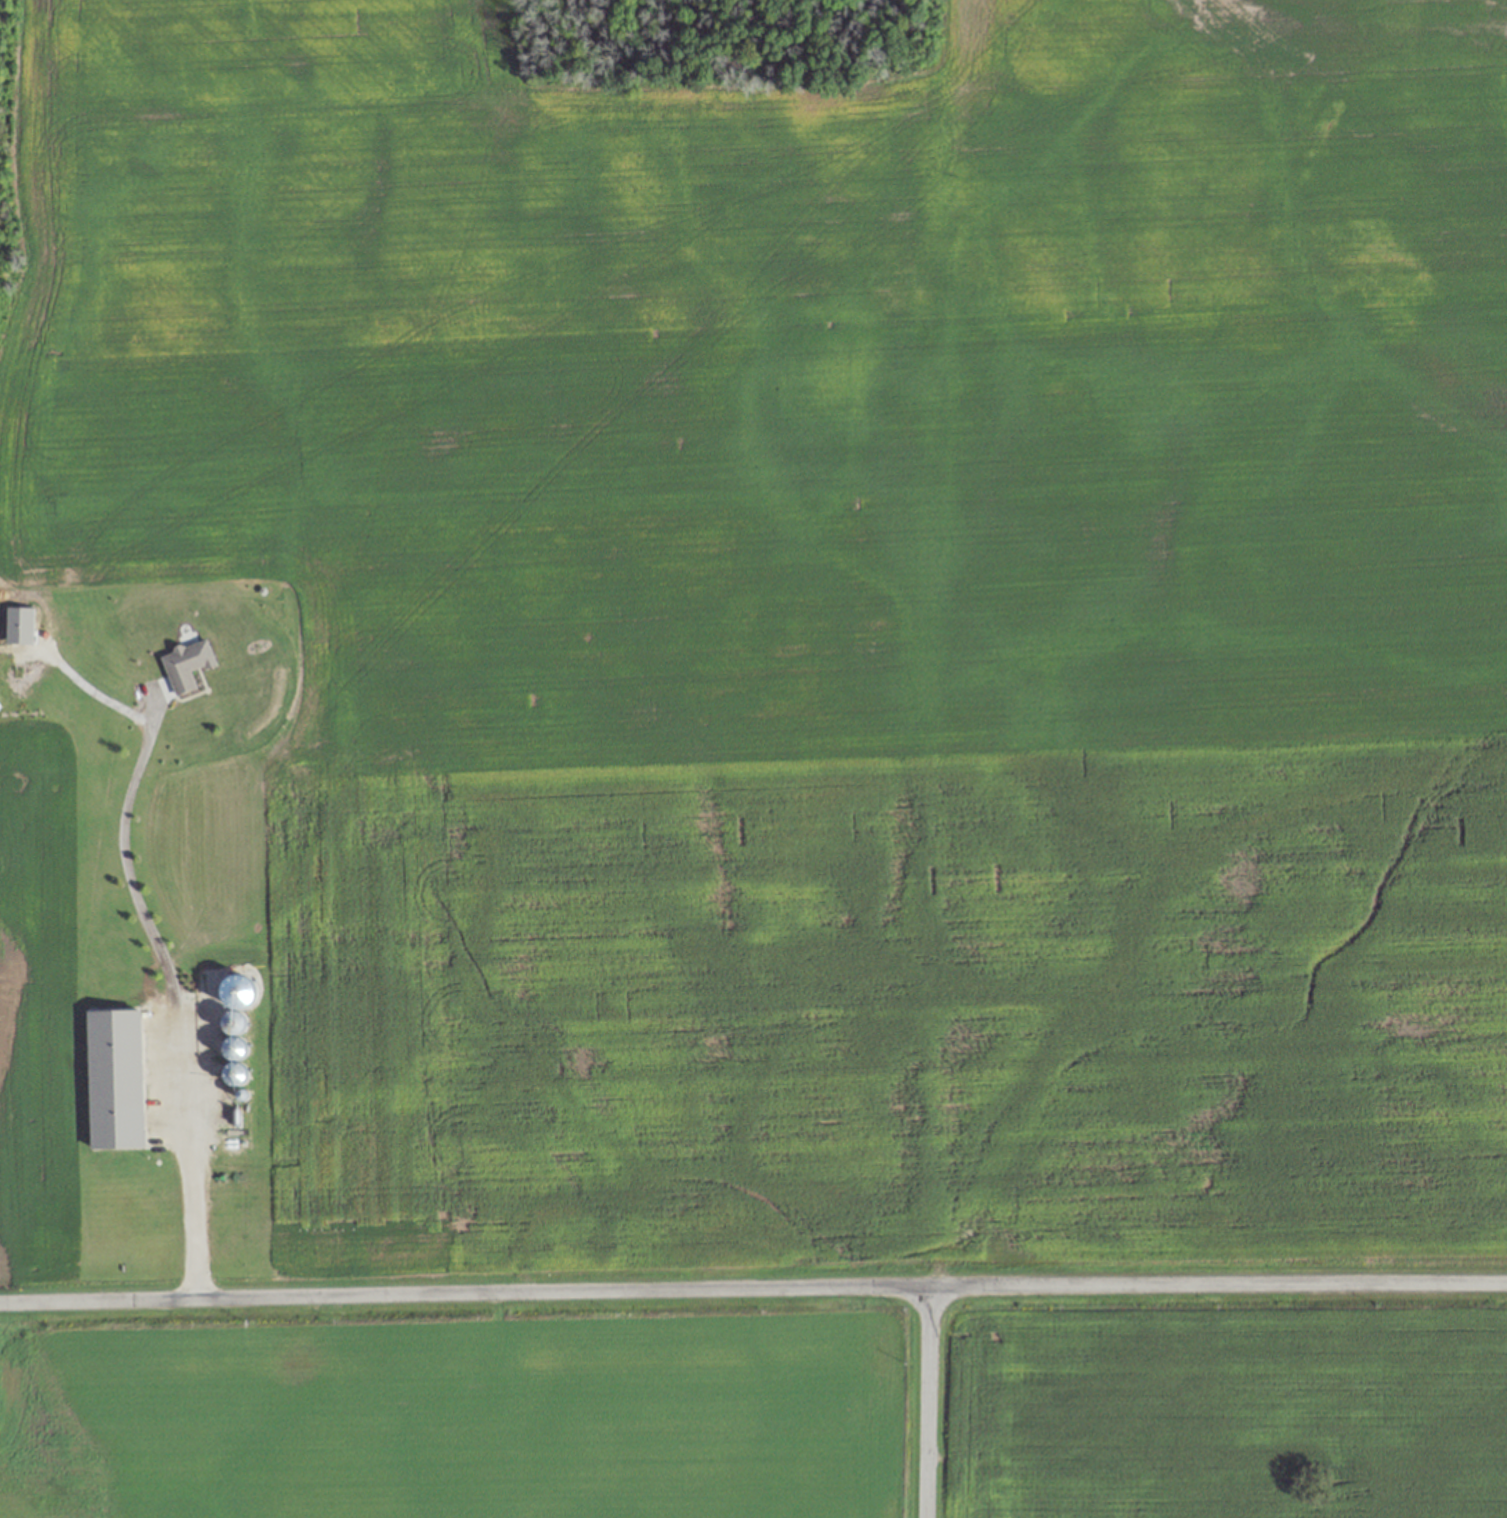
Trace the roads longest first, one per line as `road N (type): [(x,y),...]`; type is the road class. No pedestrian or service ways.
road 1 (residential): [(0,1301),(927,1284),(1506,1284)]
road 2 (residential): [(924,1517),(927,1284)]

